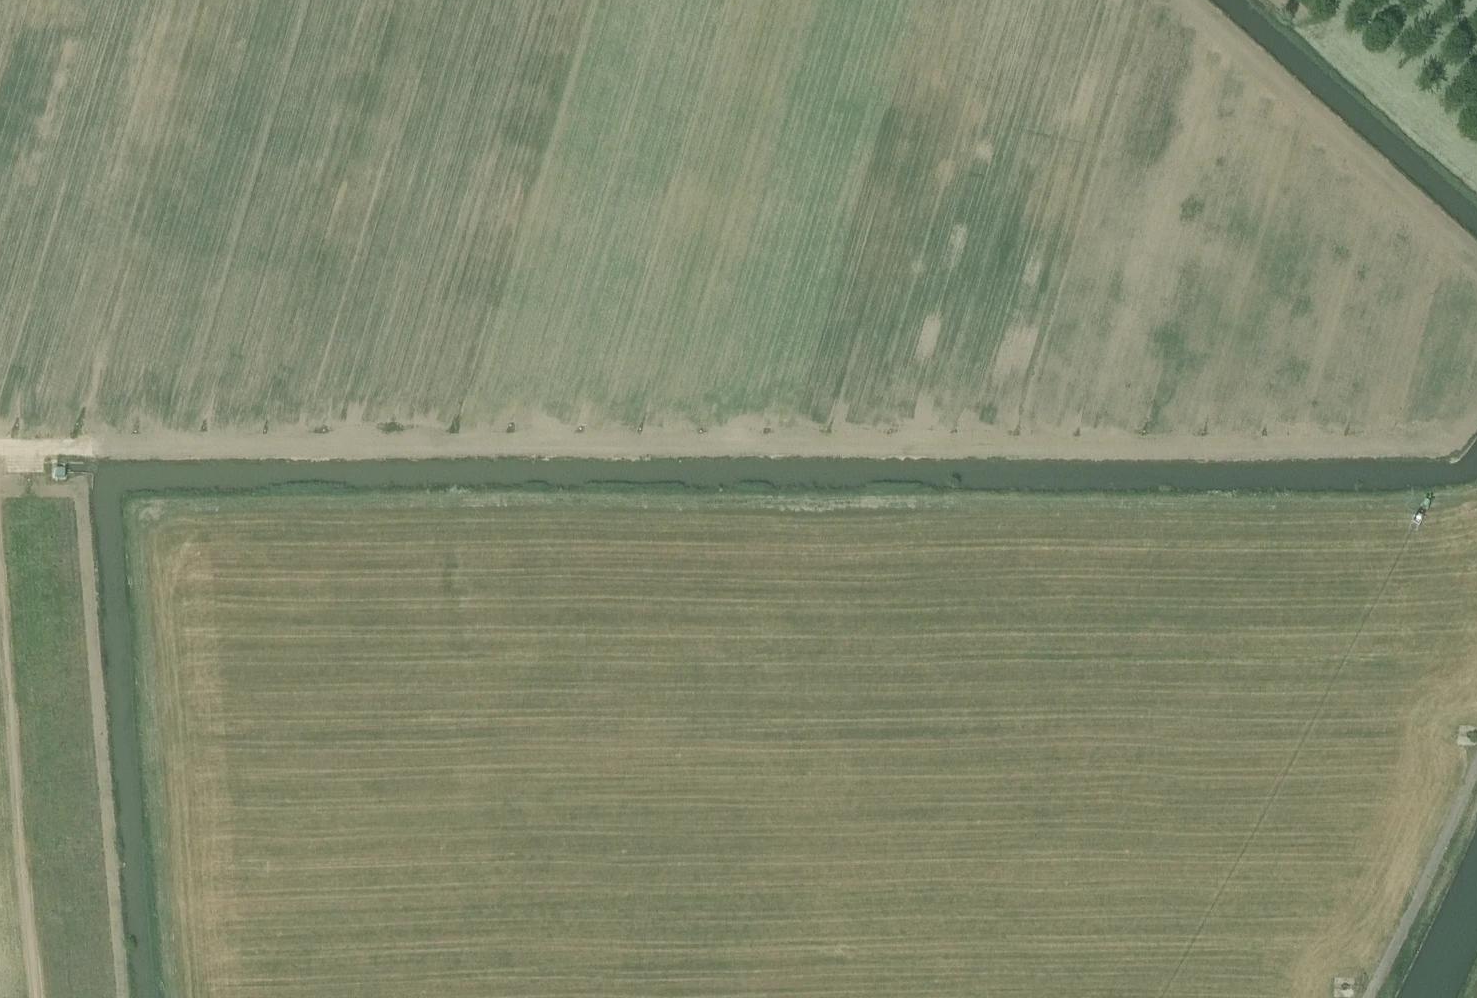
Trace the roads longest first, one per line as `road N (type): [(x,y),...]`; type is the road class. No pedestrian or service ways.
road 1 (track): [(1367,997),(1476,762)]

